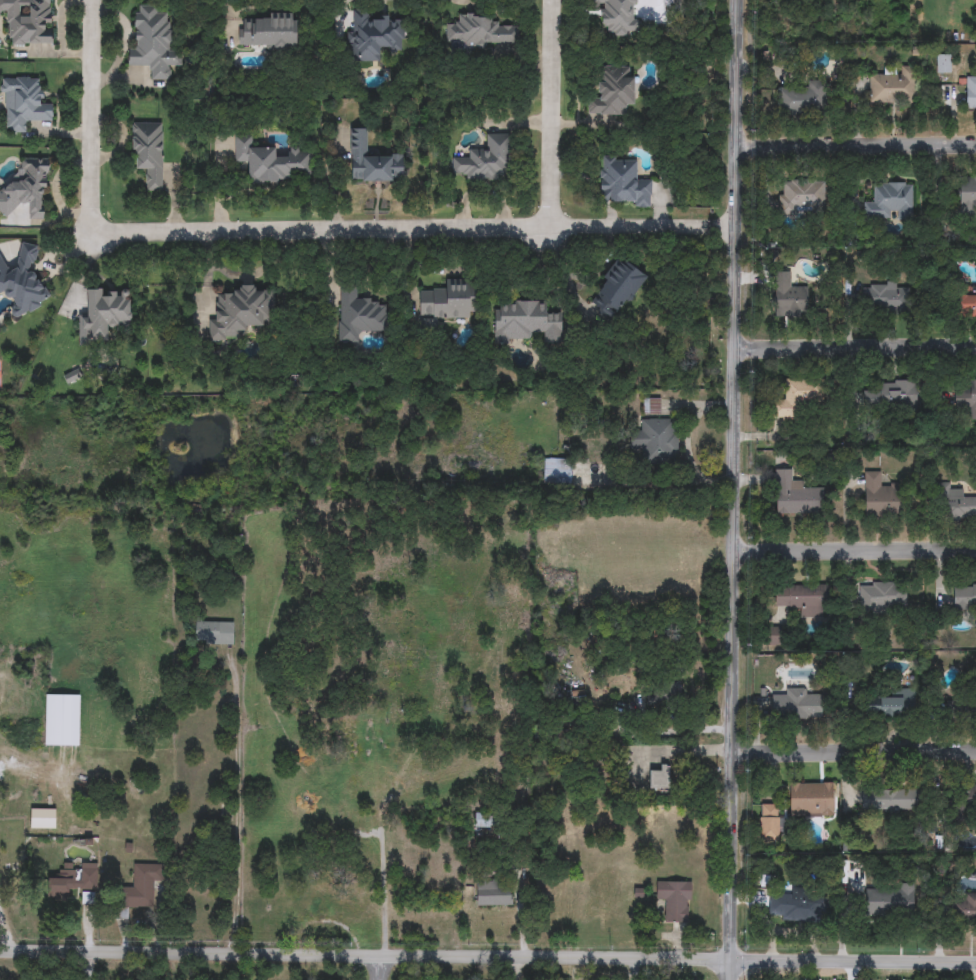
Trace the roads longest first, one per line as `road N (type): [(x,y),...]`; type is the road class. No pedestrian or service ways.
road 1 (tertiary): [(734,979),(738,0)]
road 2 (residential): [(0,955),(975,964)]
road 3 (residential): [(93,233),(711,228)]
road 4 (residential): [(975,548),(738,549)]
road 5 (residential): [(739,748),(975,745)]
road 6 (residential): [(975,143),(739,145)]
road 7 (residential): [(975,347),(741,349)]
road 8 (residential): [(92,0),(93,233)]
road 9 (residential): [(549,0),(551,226)]

